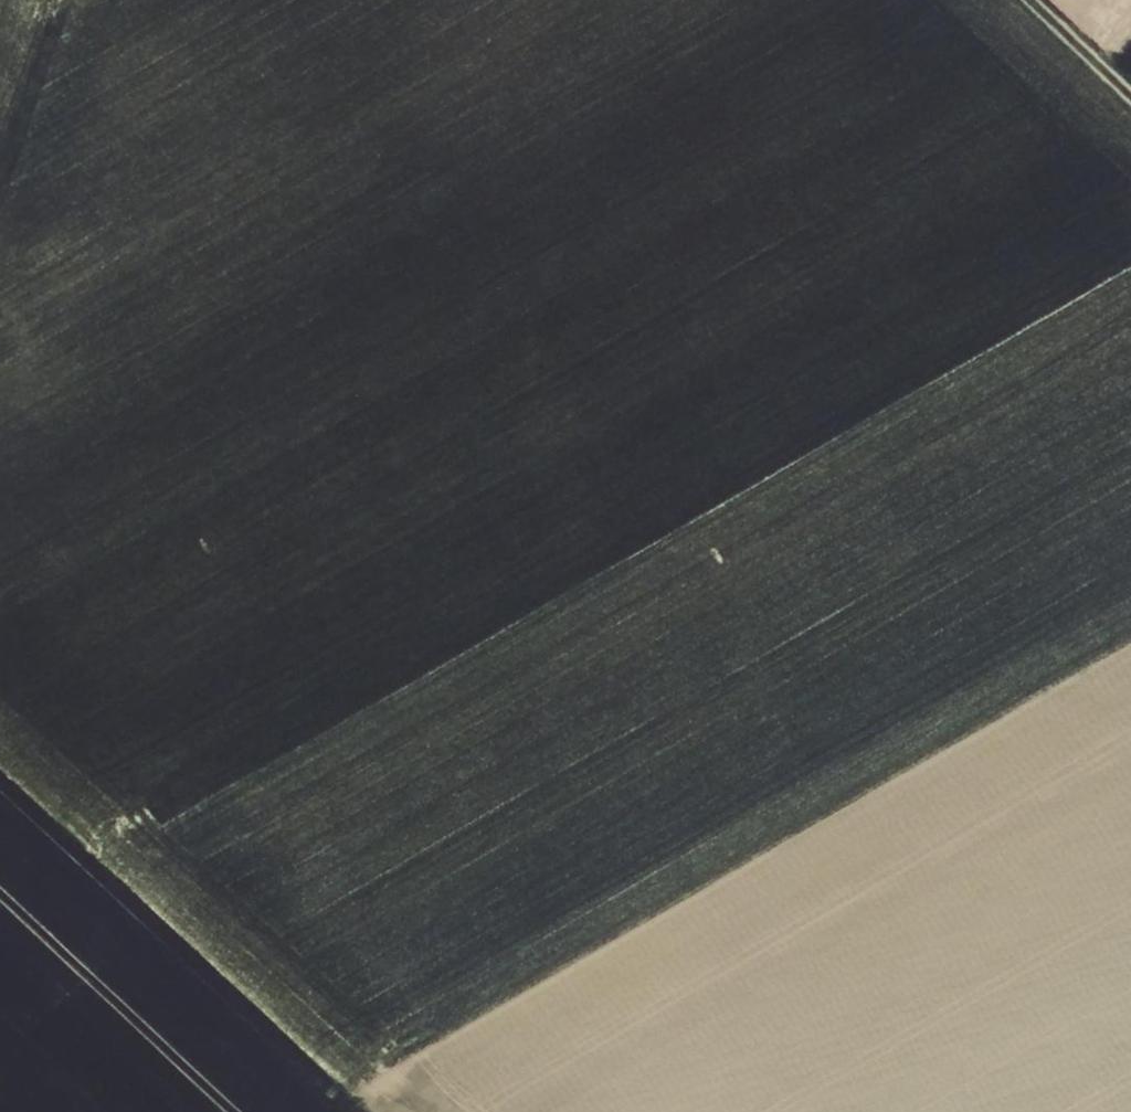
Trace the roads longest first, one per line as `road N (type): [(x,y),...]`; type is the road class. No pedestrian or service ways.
road 1 (track): [(1130,107),(1018,0)]

